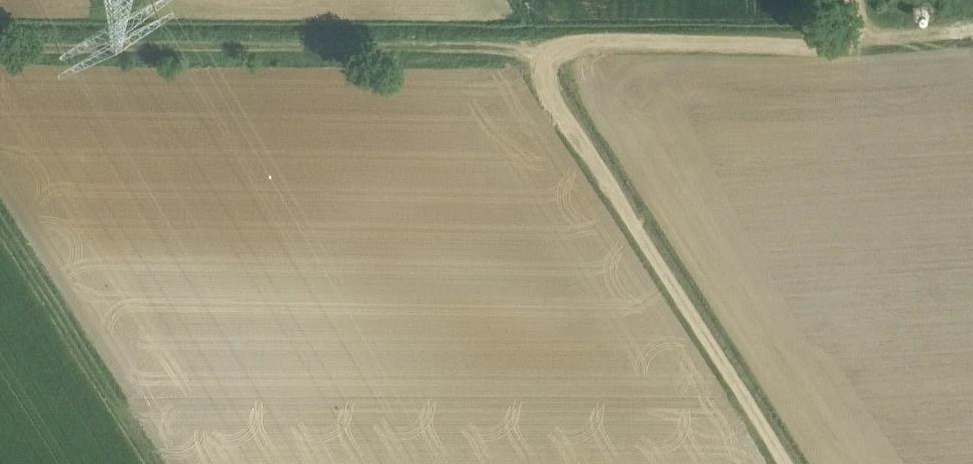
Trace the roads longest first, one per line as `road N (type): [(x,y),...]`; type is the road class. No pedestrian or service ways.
road 1 (track): [(535,52),(0,49)]
road 2 (track): [(535,52),(792,463)]
road 3 (track): [(851,0),(850,30),(828,44),(535,52)]
road 4 (track): [(155,463),(0,218)]

